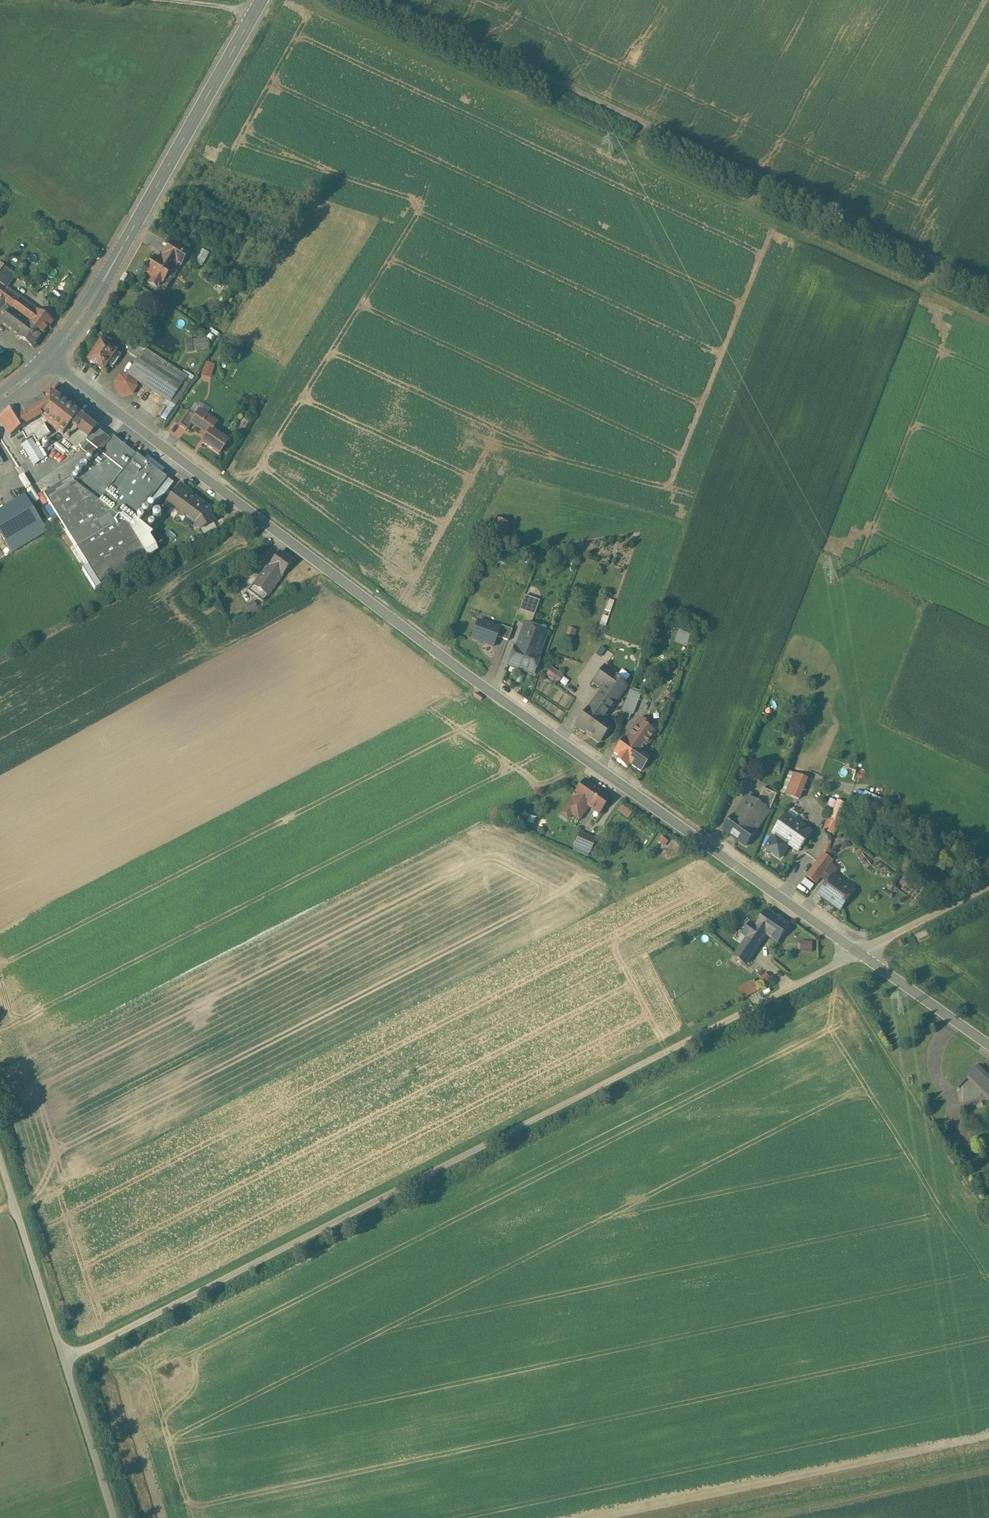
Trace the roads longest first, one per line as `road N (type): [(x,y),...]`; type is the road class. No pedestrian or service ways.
road 1 (unclassified): [(859,953),(46,363)]
road 2 (unclassified): [(859,953),(64,1362)]
road 3 (unclassified): [(379,0),(988,285)]
road 4 (secondary): [(262,0),(95,296),(46,363)]
road 5 (unclassified): [(0,1161),(64,1362)]
road 6 (unclassified): [(64,1362),(113,1517)]
road 7 (unclassified): [(988,1046),(859,953)]
road 8 (unclassified): [(988,886),(859,953)]

